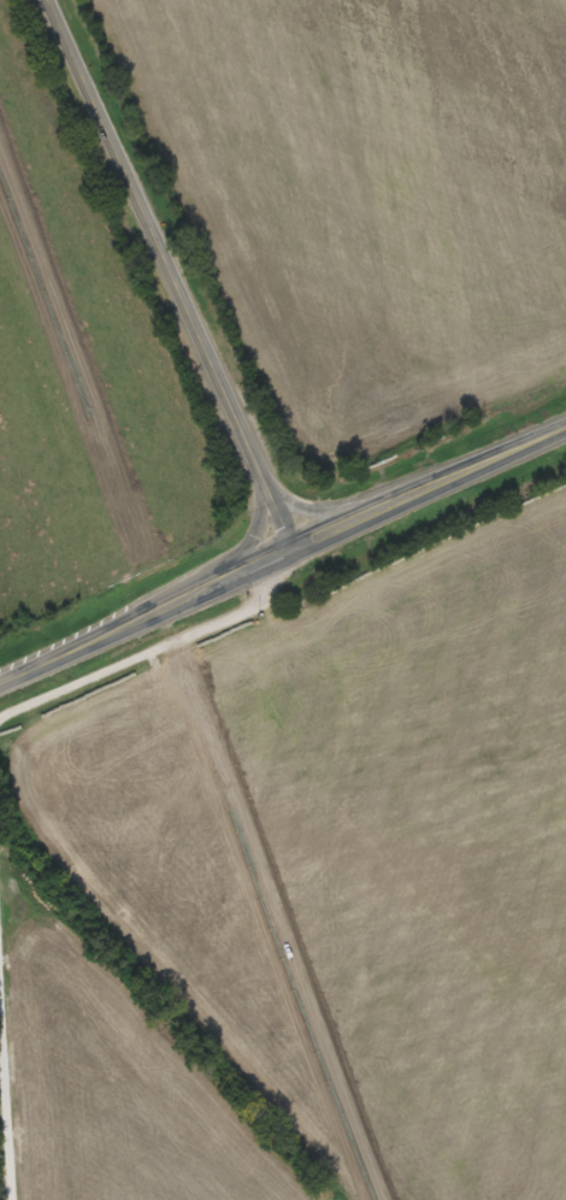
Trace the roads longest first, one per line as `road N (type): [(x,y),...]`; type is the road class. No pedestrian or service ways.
road 1 (secondary): [(0,683),(565,423)]
road 2 (tertiary): [(293,545),(48,0)]
road 3 (residential): [(22,1199),(0,826)]
road 4 (residential): [(0,716),(236,614),(273,587),(293,545)]

